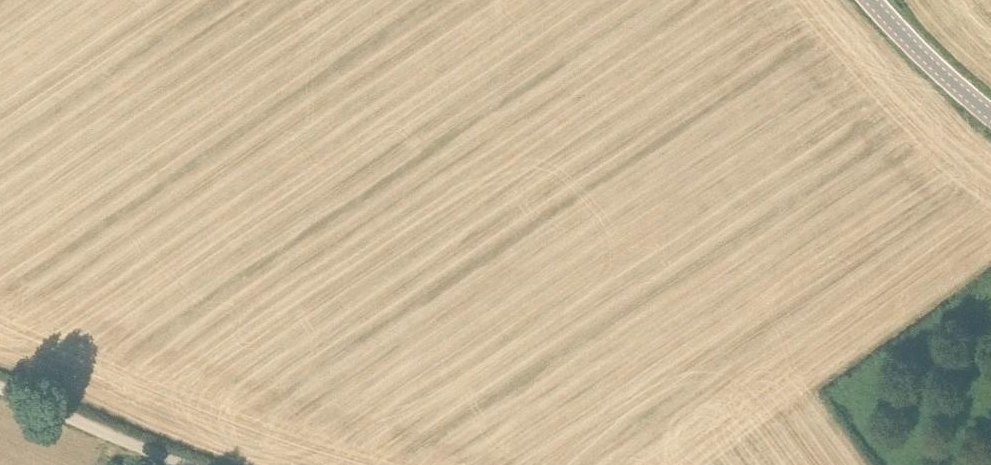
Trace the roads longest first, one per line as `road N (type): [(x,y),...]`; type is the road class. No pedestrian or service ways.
road 1 (track): [(0,389),(183,464)]
road 2 (tertiary): [(990,116),(870,0)]

